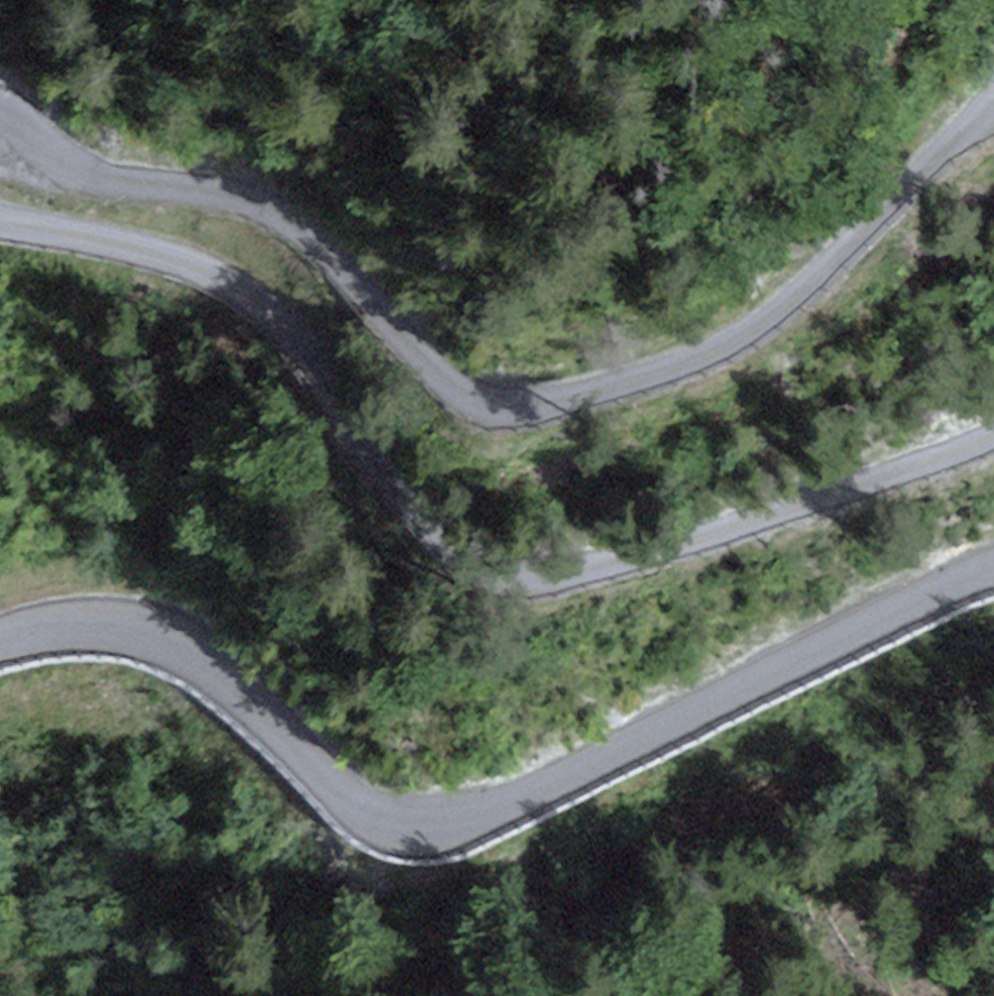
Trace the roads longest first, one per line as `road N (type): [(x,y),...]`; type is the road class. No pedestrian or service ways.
road 1 (tertiary): [(0,108),(82,172),(254,202),(324,251),(426,356),(488,400),(528,406),(710,352),(766,320),(824,273),(993,94)]
road 2 (tertiary): [(993,439),(568,574),(499,577),(444,545),(294,340),(247,292),(129,245),(0,219)]
road 3 (tertiary): [(0,645),(101,626),(176,644),(223,677),(344,795),(383,823),(433,833),(505,807),(993,567)]

